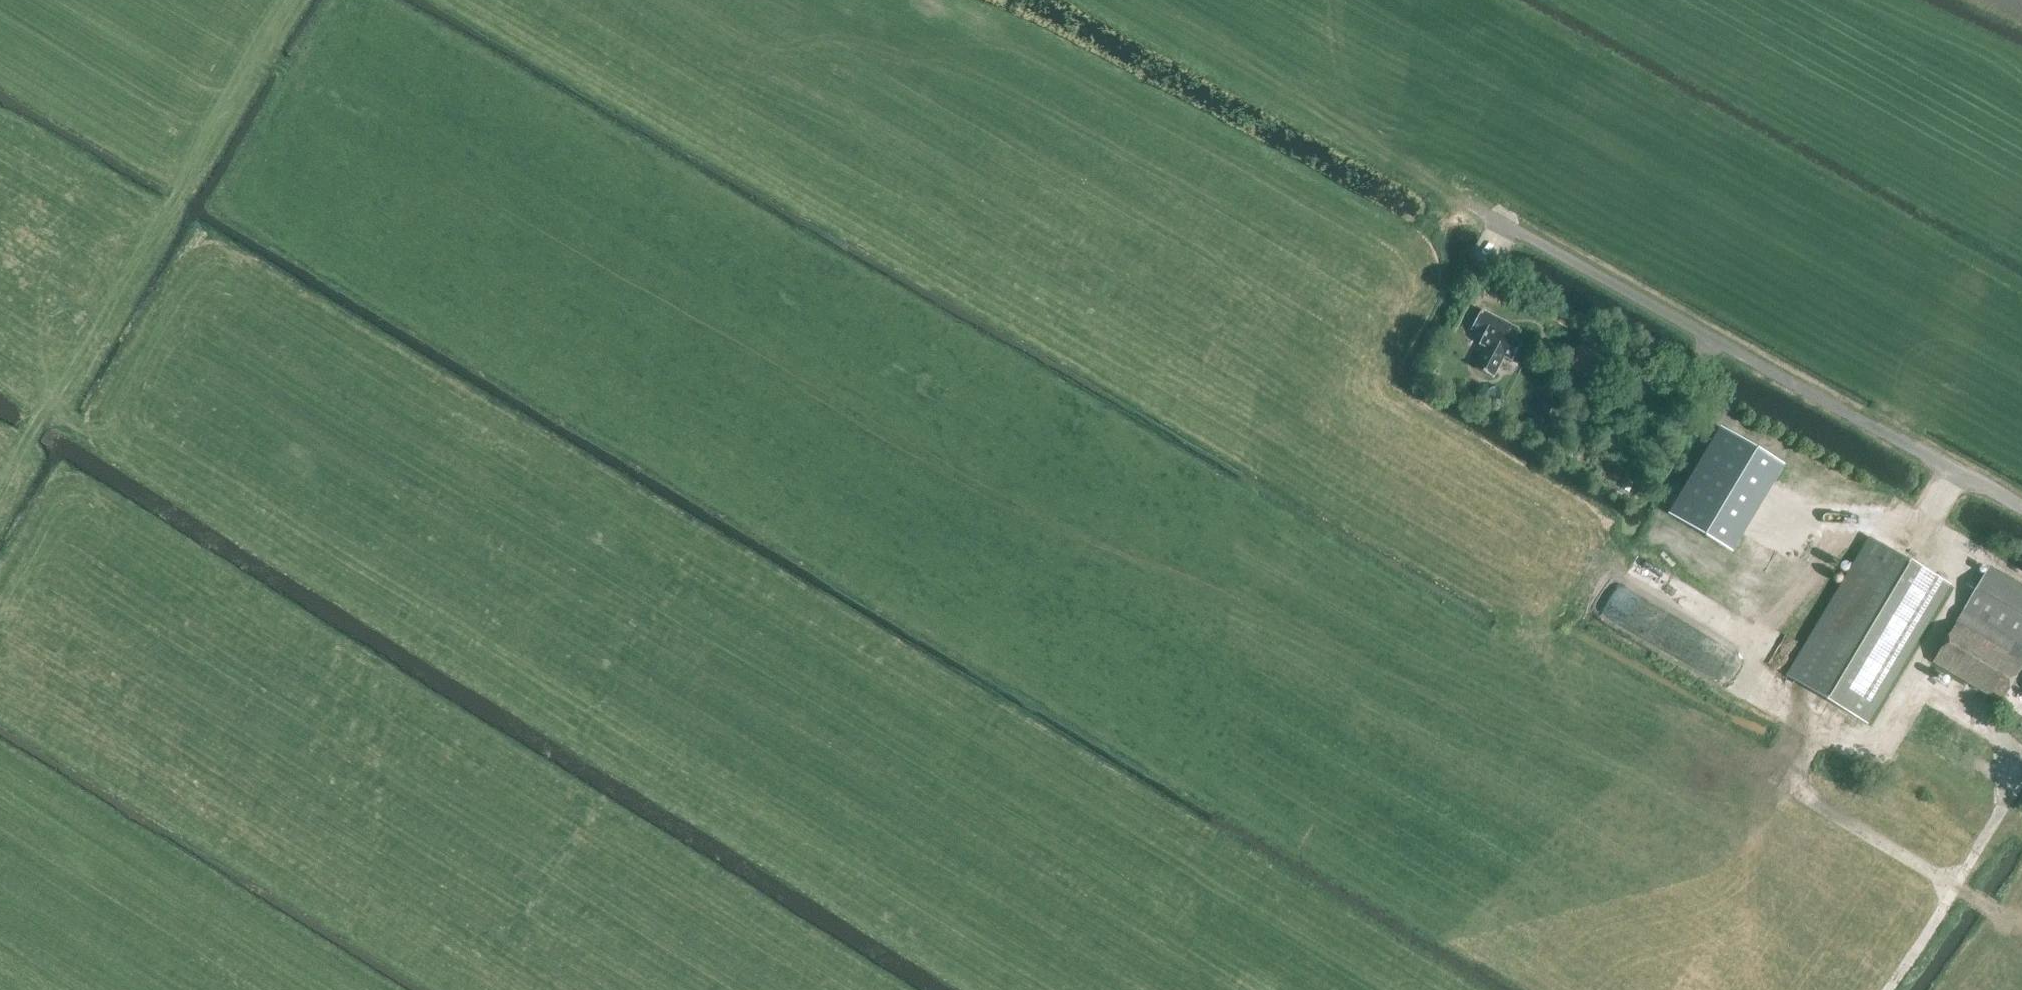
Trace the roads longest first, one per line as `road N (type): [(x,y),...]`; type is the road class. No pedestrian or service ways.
road 1 (unclassified): [(2021,506),(1545,239),(1499,239),(1497,257)]

